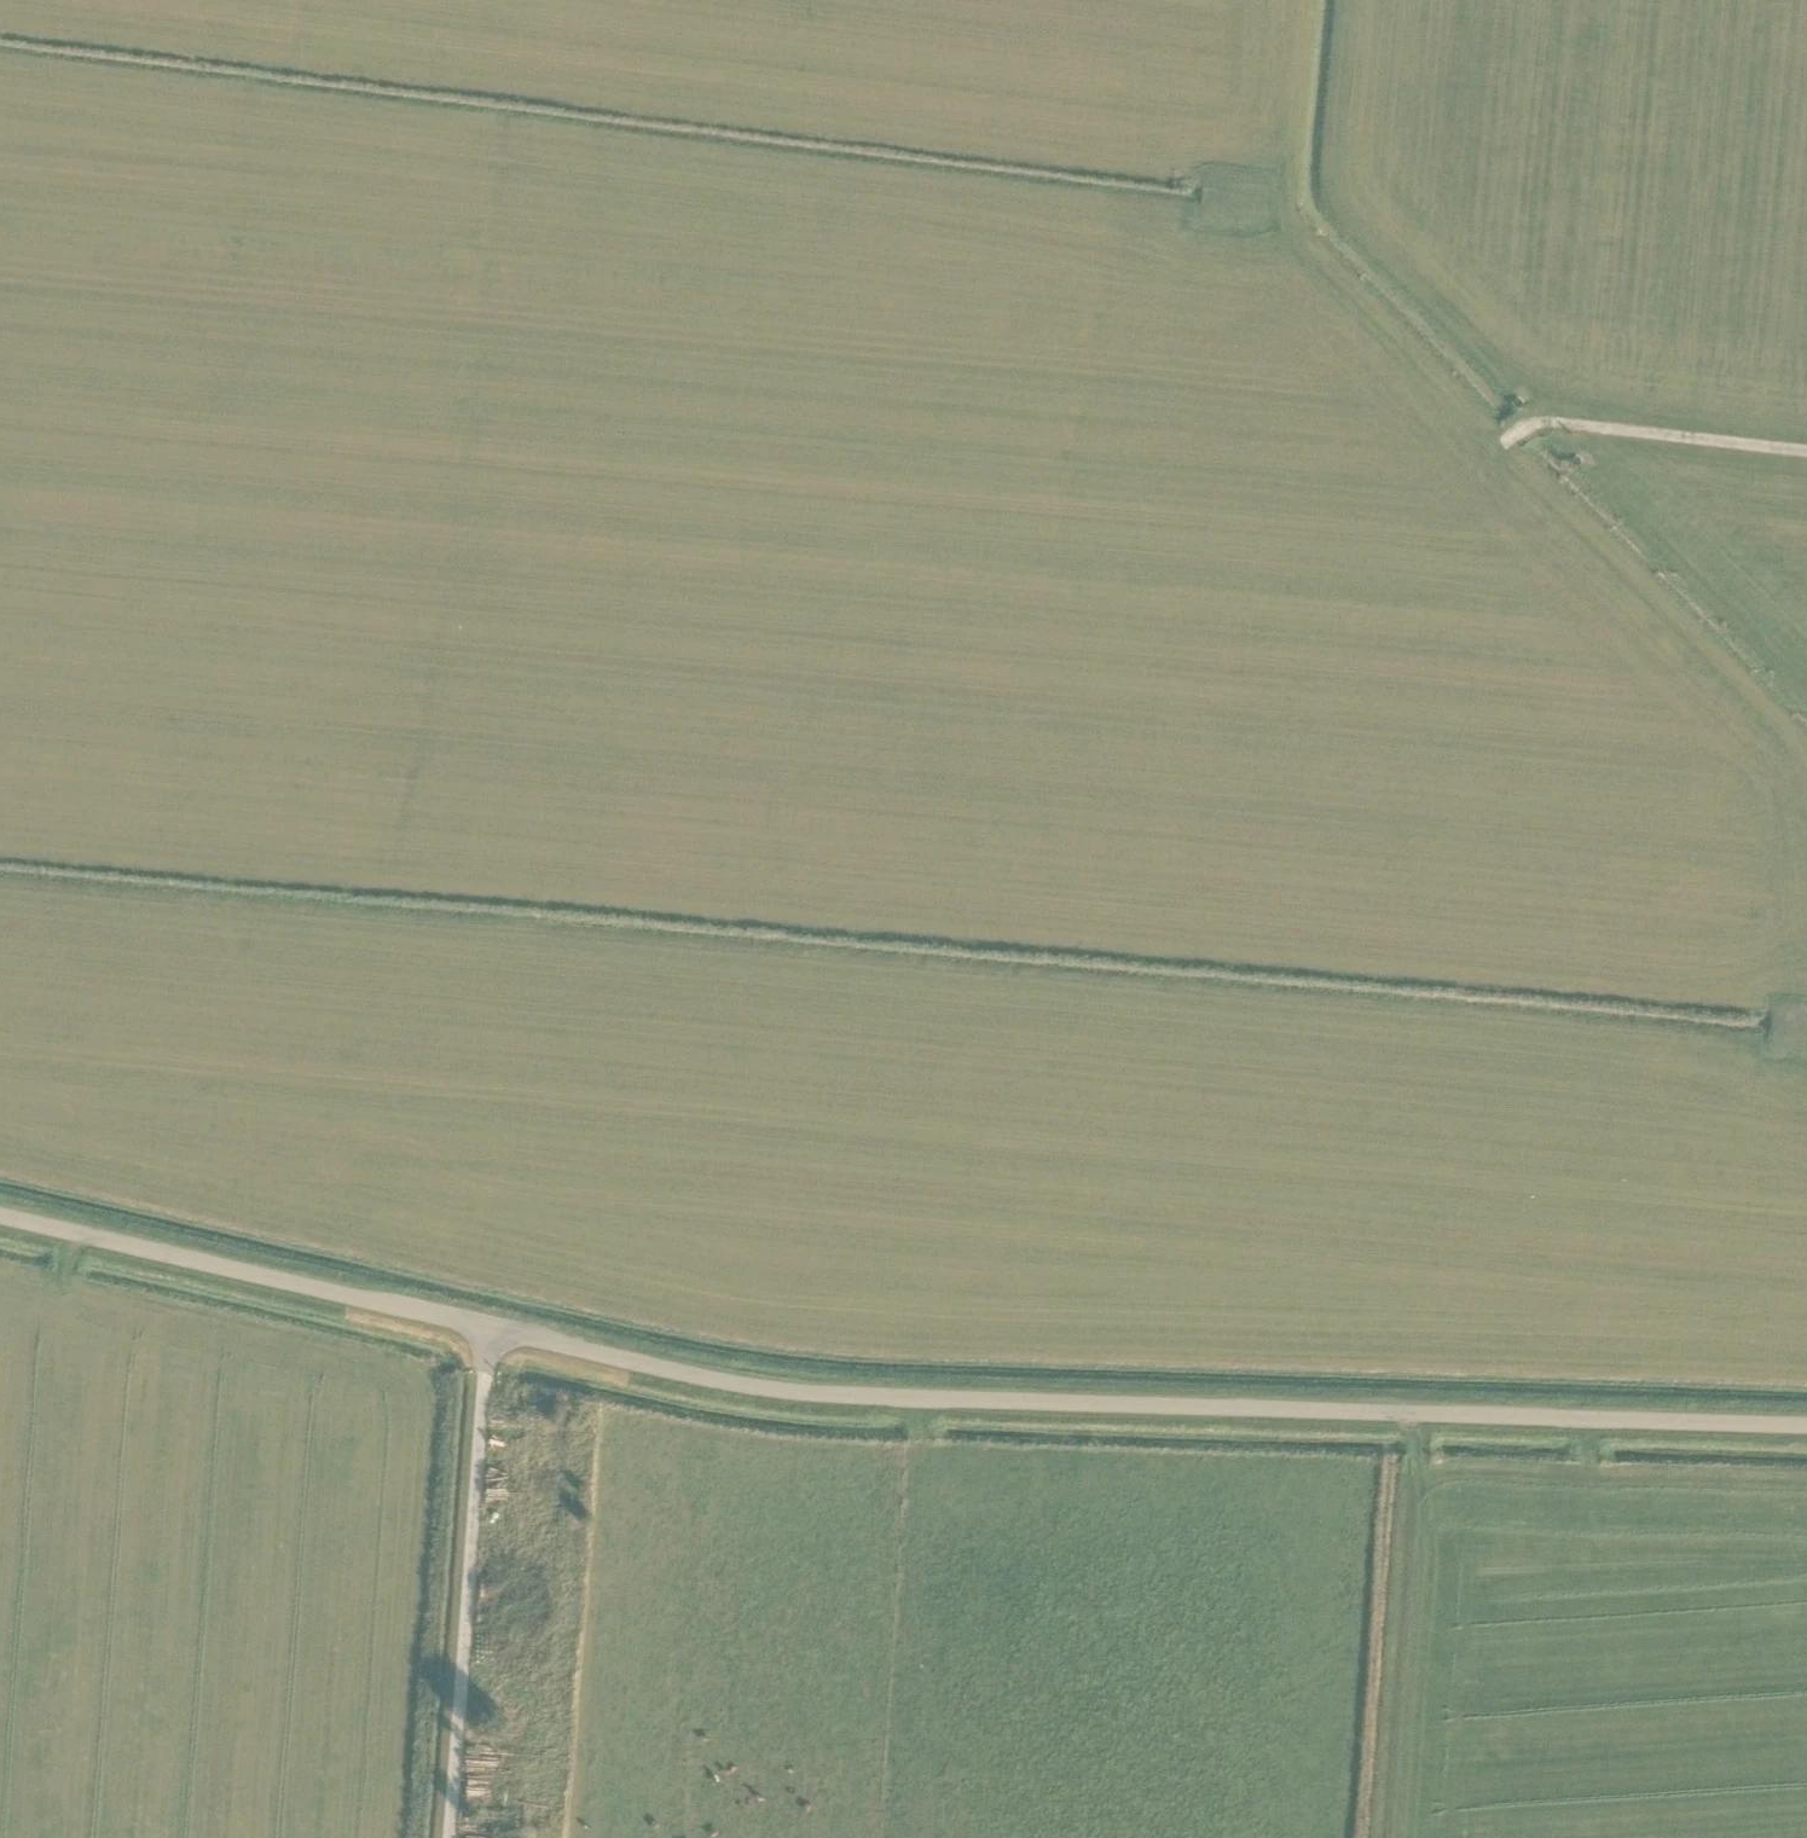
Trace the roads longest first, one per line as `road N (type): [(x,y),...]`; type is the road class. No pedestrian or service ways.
road 1 (unclassified): [(1806,1423),(749,1388),(0,1214)]

